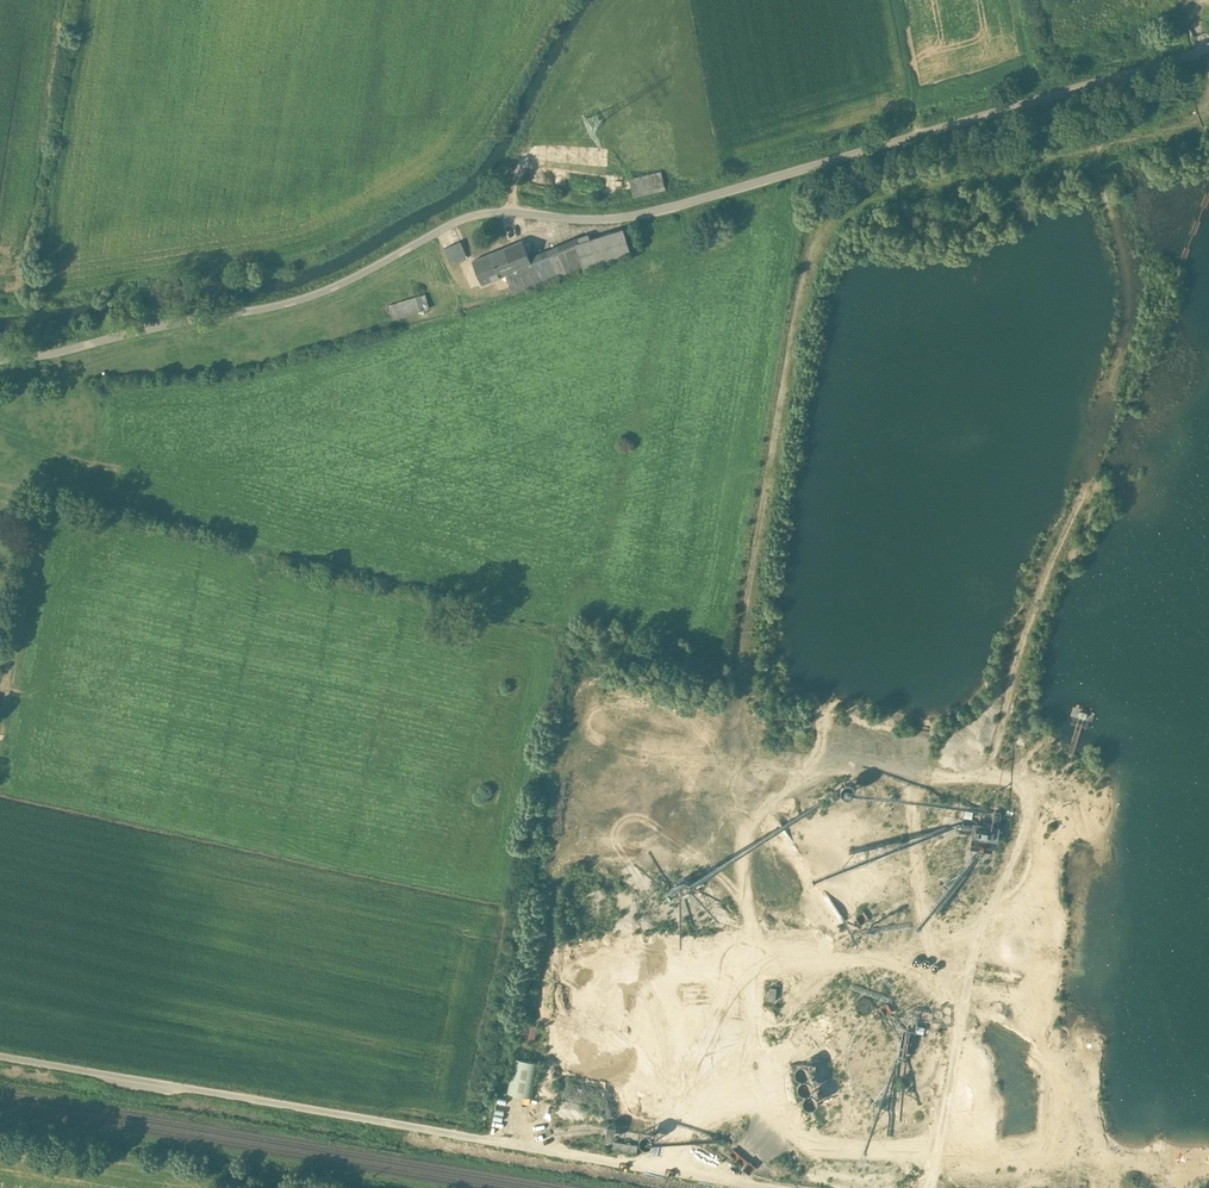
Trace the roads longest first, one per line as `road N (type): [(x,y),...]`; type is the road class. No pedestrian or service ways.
road 1 (unclassified): [(1208,46),(646,213),(574,217),(501,205),(305,298),(0,356)]

